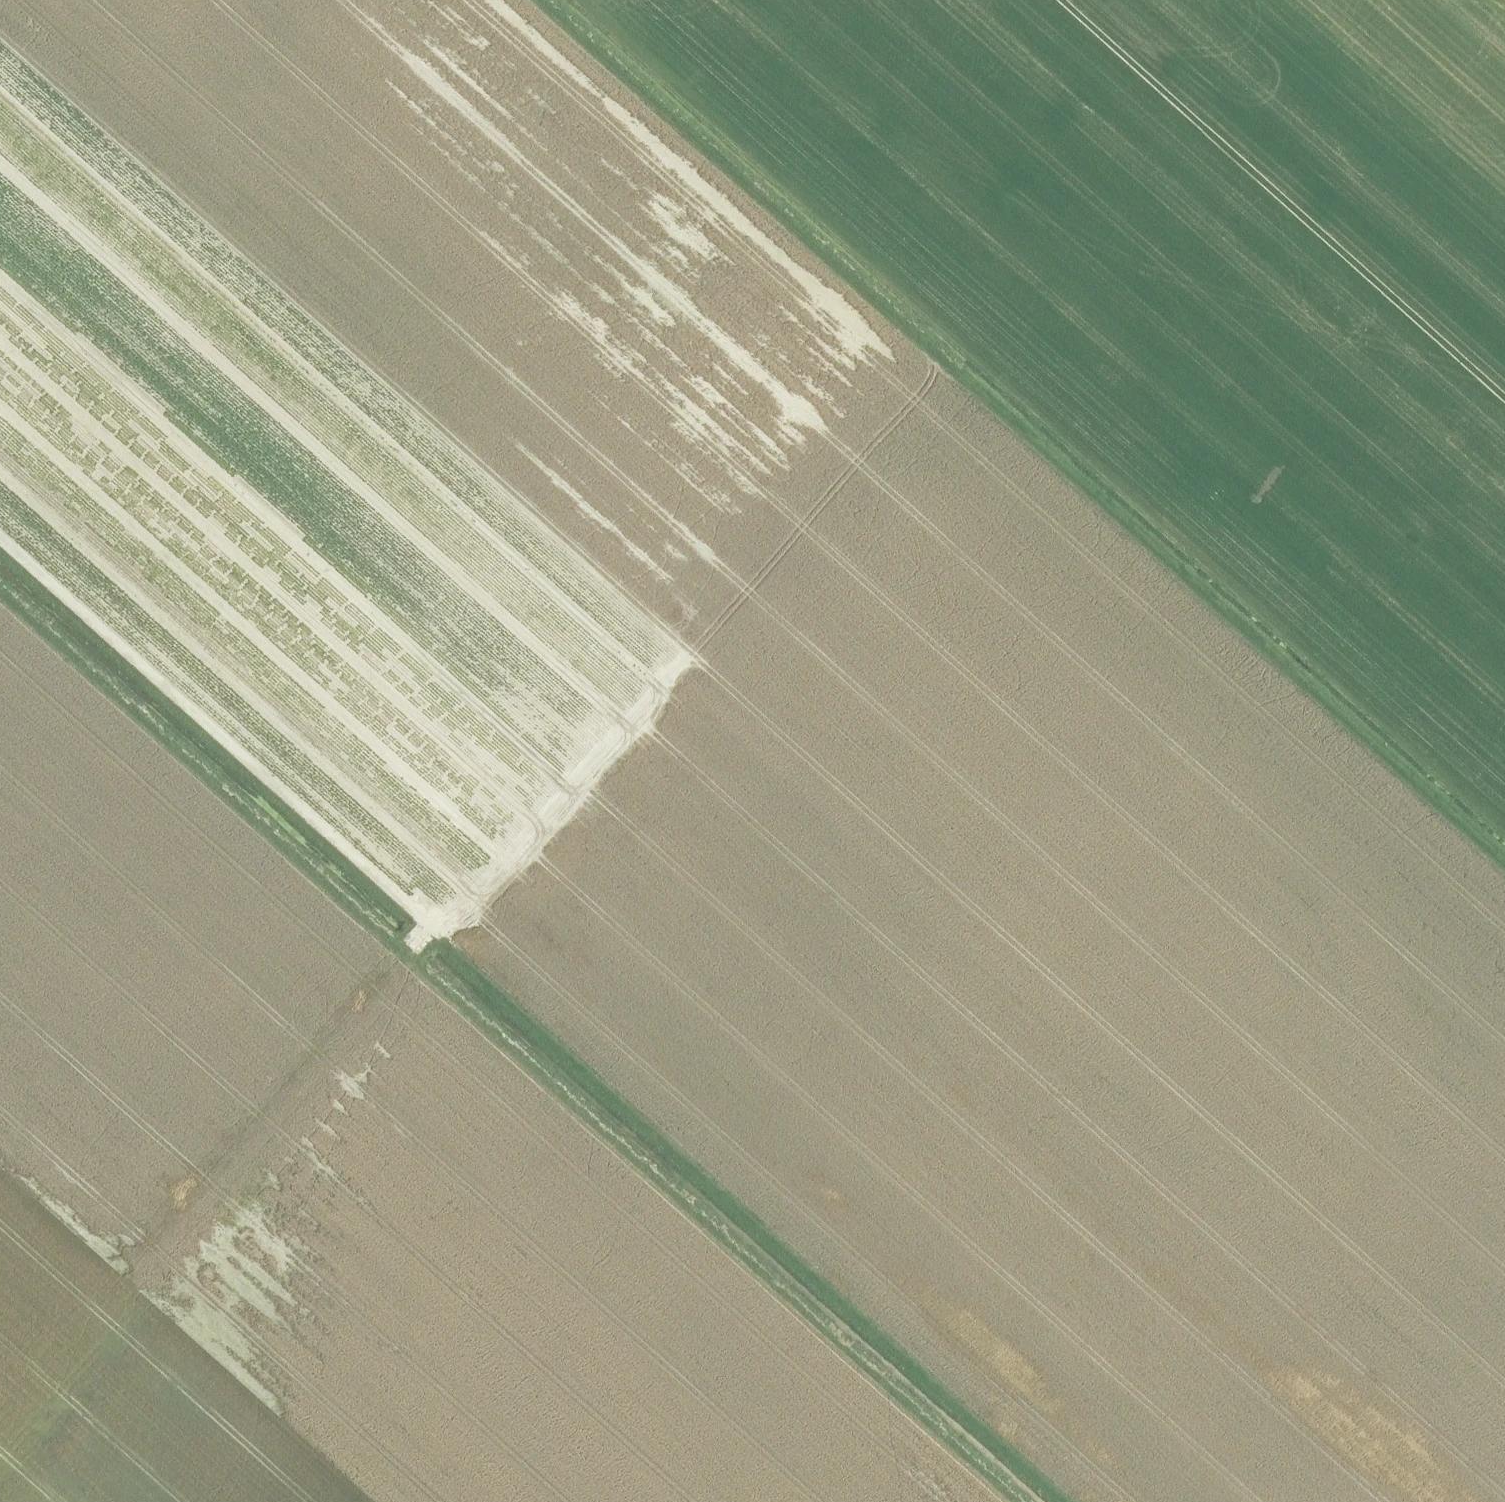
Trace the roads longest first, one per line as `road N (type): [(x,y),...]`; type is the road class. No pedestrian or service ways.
road 1 (track): [(0,537),(423,916),(694,610)]

